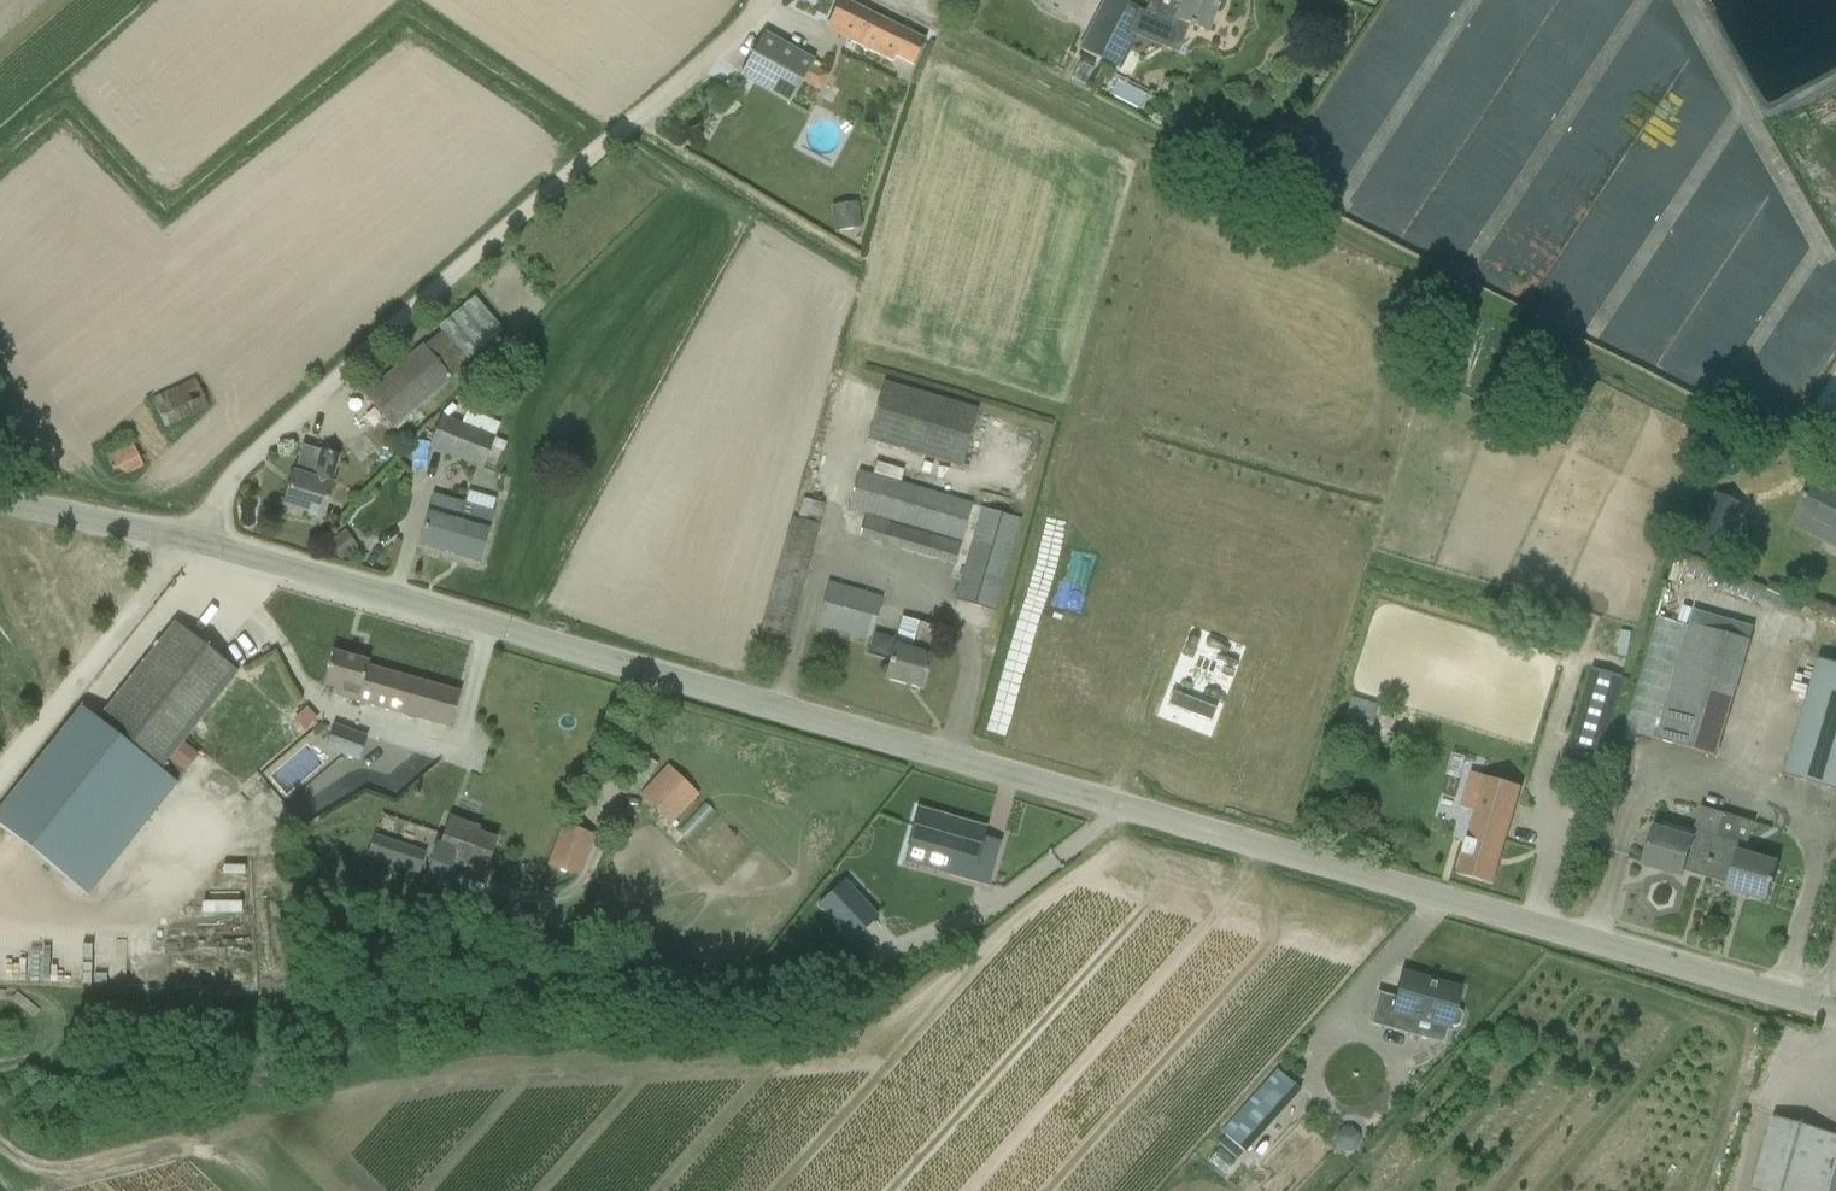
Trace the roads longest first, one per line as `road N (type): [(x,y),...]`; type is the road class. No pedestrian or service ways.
road 1 (unclassified): [(1825,1007),(195,543),(0,500)]
road 2 (track): [(0,778),(195,543),(227,485),(772,0)]

